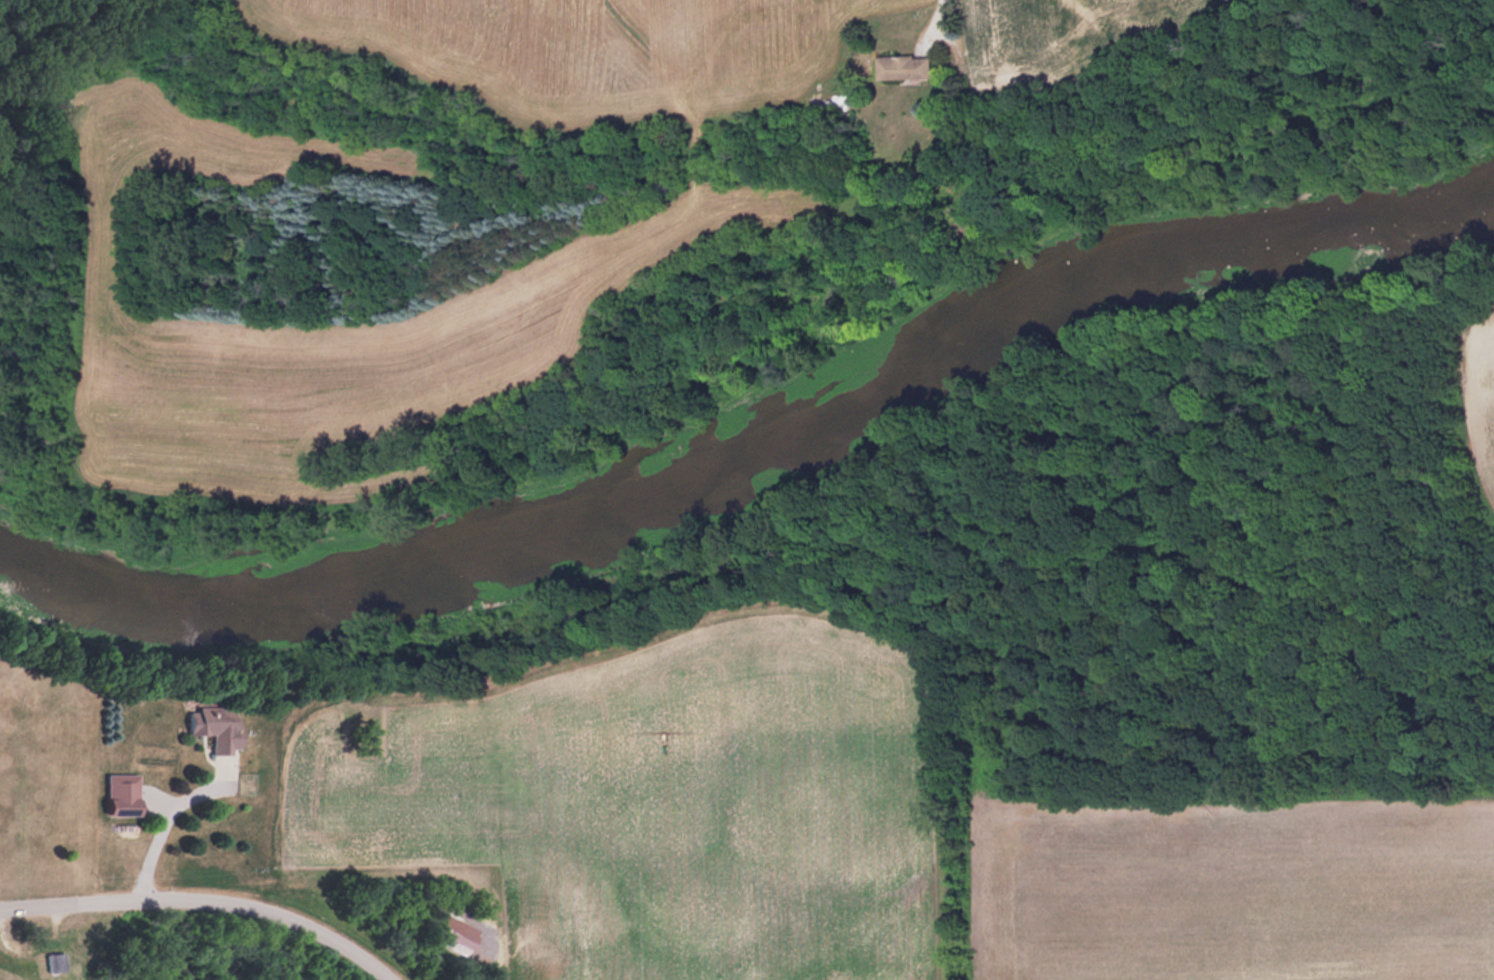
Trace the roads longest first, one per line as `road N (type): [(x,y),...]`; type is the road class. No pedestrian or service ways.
road 1 (residential): [(0,914),(248,911),(324,938),(385,979)]
road 2 (residential): [(950,0),(956,260)]

